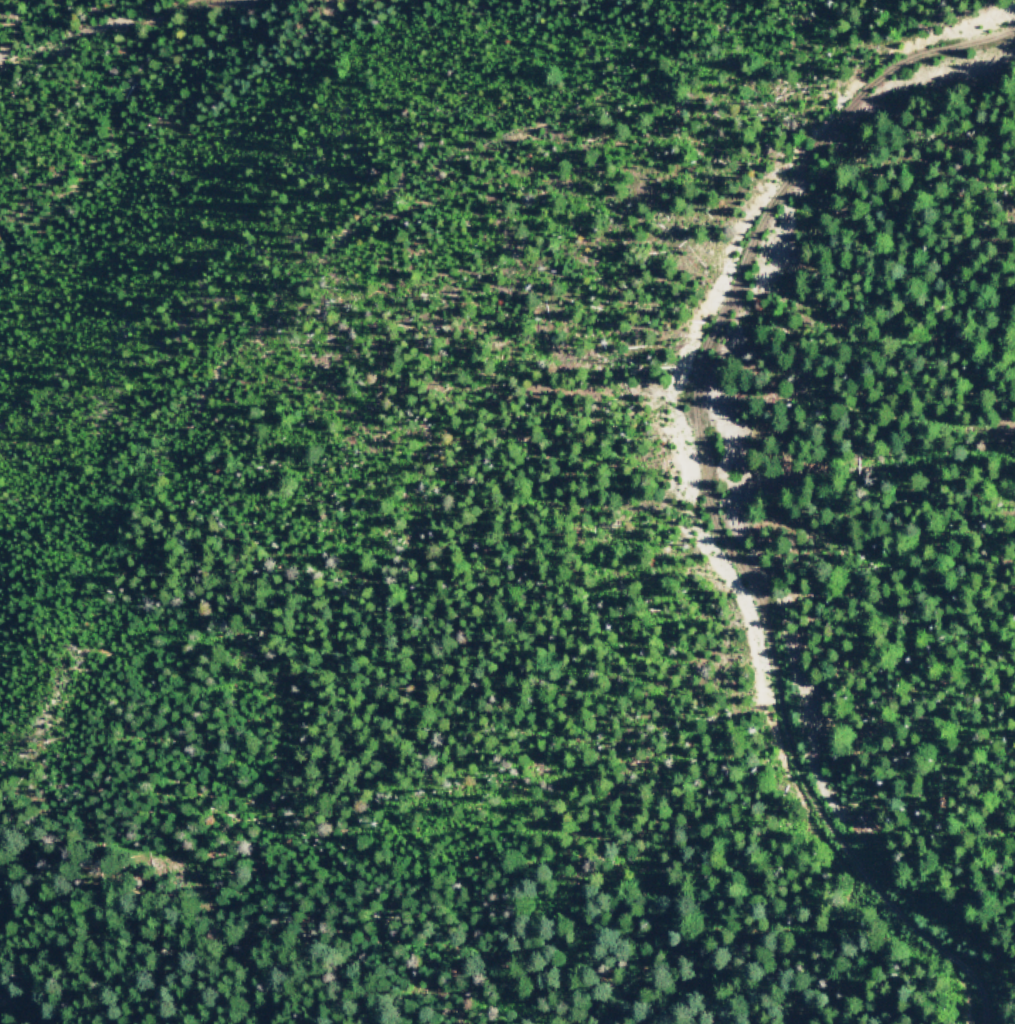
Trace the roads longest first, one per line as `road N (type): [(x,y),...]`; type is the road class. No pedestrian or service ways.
road 1 (track): [(1014,0),(971,47),(853,99),(763,216),(671,417),(762,585),(770,744),(919,976),(916,1023)]

